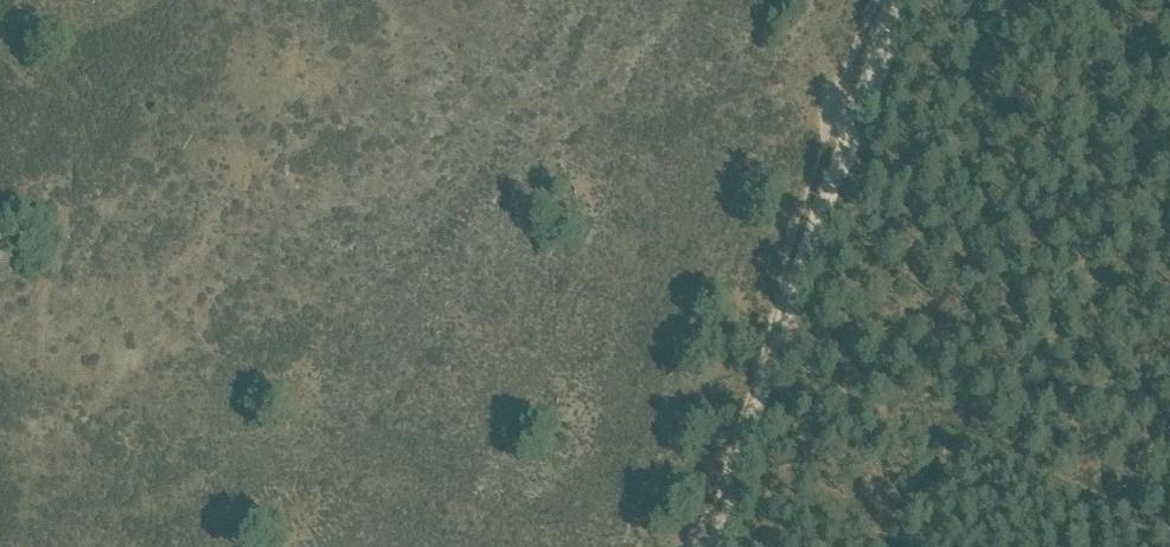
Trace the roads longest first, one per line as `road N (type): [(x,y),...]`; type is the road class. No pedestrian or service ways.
road 1 (track): [(701,546),(898,0)]

